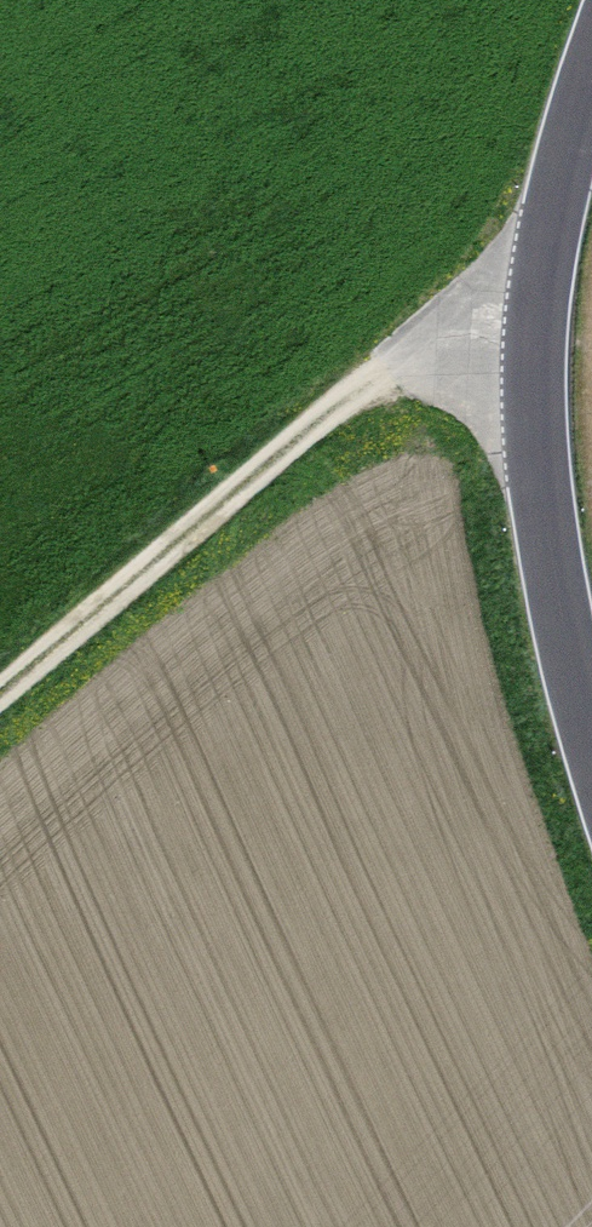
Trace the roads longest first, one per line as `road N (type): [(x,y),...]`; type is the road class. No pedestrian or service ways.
road 1 (tertiary): [(591,740),(542,529),(511,321),(591,53)]
road 2 (track): [(511,321),(414,366),(0,725)]

